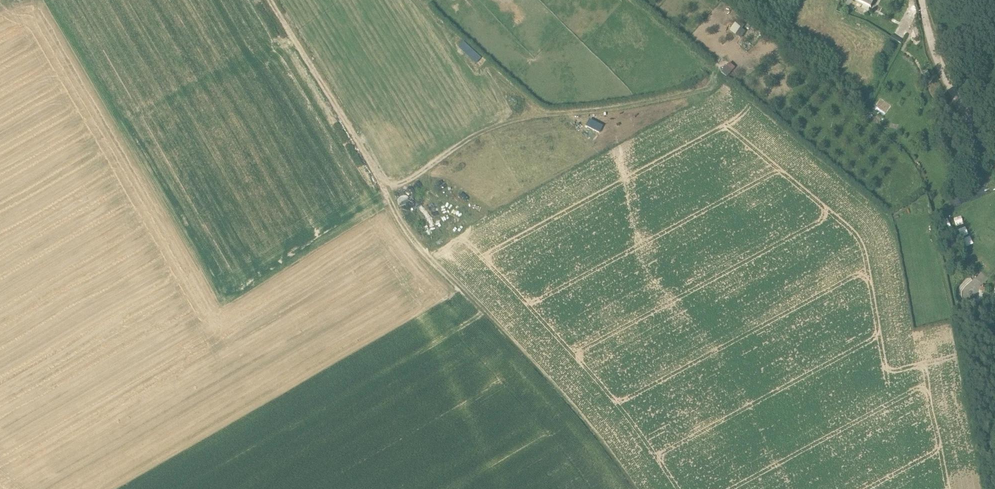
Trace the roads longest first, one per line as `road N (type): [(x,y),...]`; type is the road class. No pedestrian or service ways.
road 1 (track): [(273,0),(402,224),(494,328)]
road 2 (track): [(384,188),(499,123),(686,94)]

